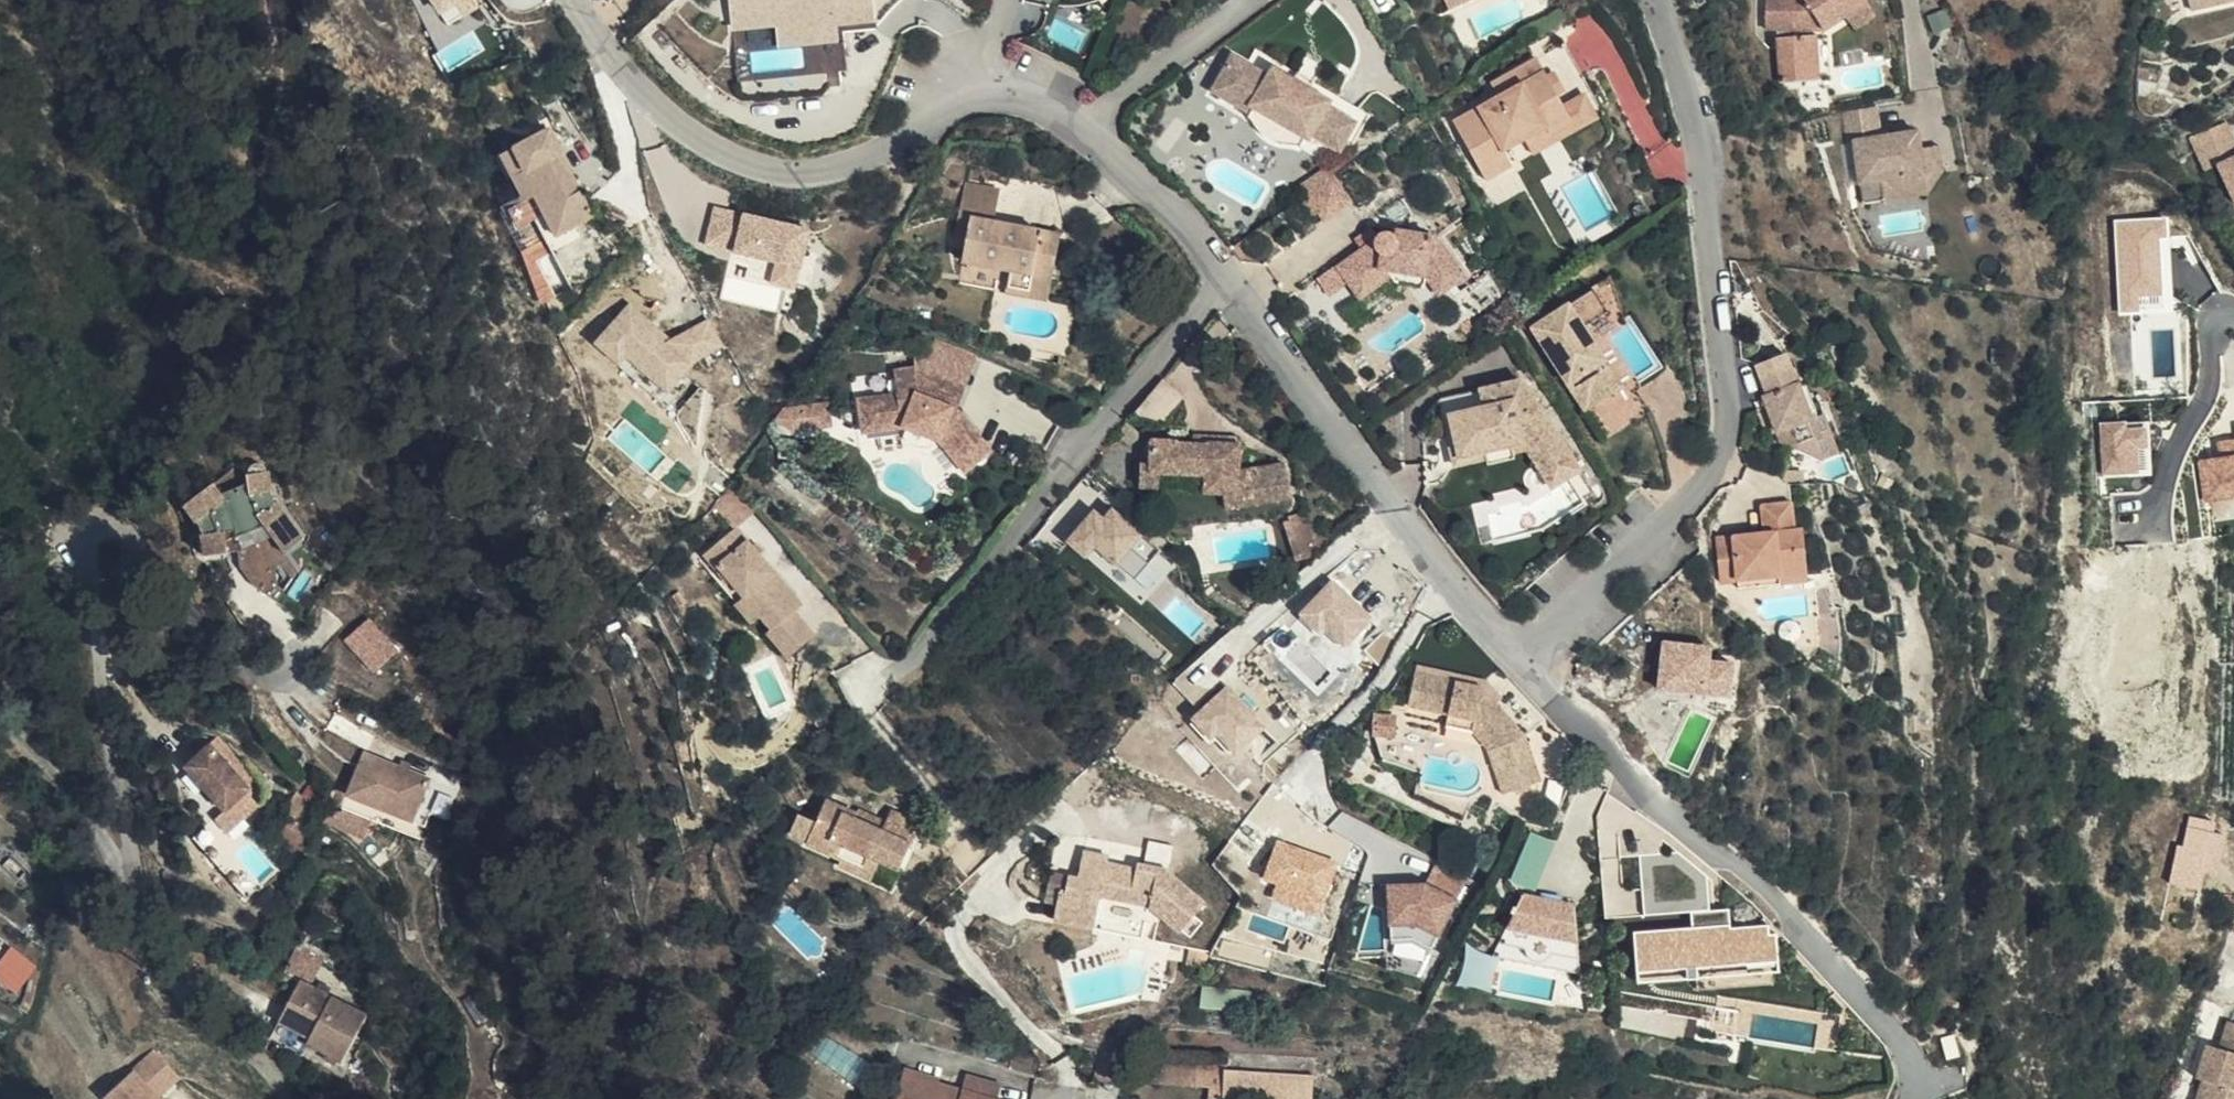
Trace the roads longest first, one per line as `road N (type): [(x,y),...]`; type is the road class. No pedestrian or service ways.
road 1 (residential): [(574,0),(631,81),(688,136),(751,171),(827,176),(905,144),(959,106),(993,100),(1048,110),(1084,126),(1137,169),(1228,278),(1514,650),(1622,567),(1719,459),(1727,409),(1716,282),(1696,134),(1661,0)]

